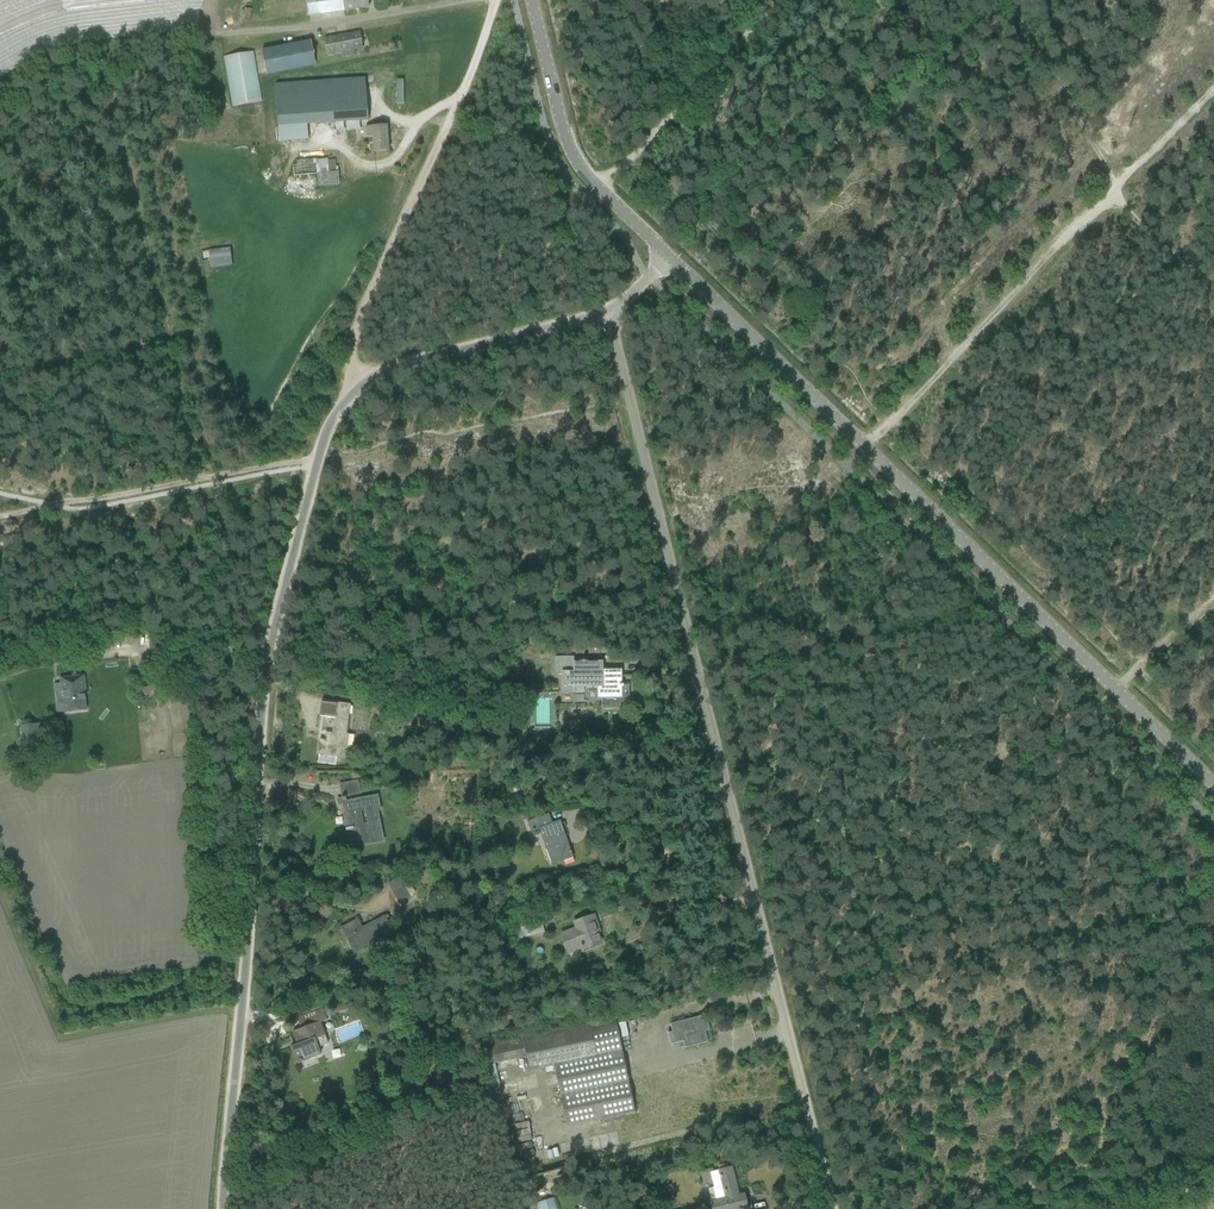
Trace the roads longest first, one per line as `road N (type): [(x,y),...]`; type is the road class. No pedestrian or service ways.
road 1 (tertiary): [(226,1208),(259,840),(269,628),(326,410),(340,381),(607,314)]
road 2 (unclassified): [(830,1208),(607,314)]
road 3 (tertiary): [(1213,786),(671,259)]
road 4 (track): [(492,0),(360,309),(340,381)]
road 5 (track): [(1111,185),(865,451)]
road 6 (tertiary): [(671,259),(601,193),(562,136),(530,0)]
road 7 (track): [(0,376),(149,347),(191,475)]
road 8 (unclassified): [(206,37),(476,0)]
road 9 (track): [(784,0),(625,167)]
road 10 (track): [(206,37),(116,46),(0,84)]
road 11 (track): [(191,475),(43,507)]
road 12 (track): [(314,452),(191,475)]

